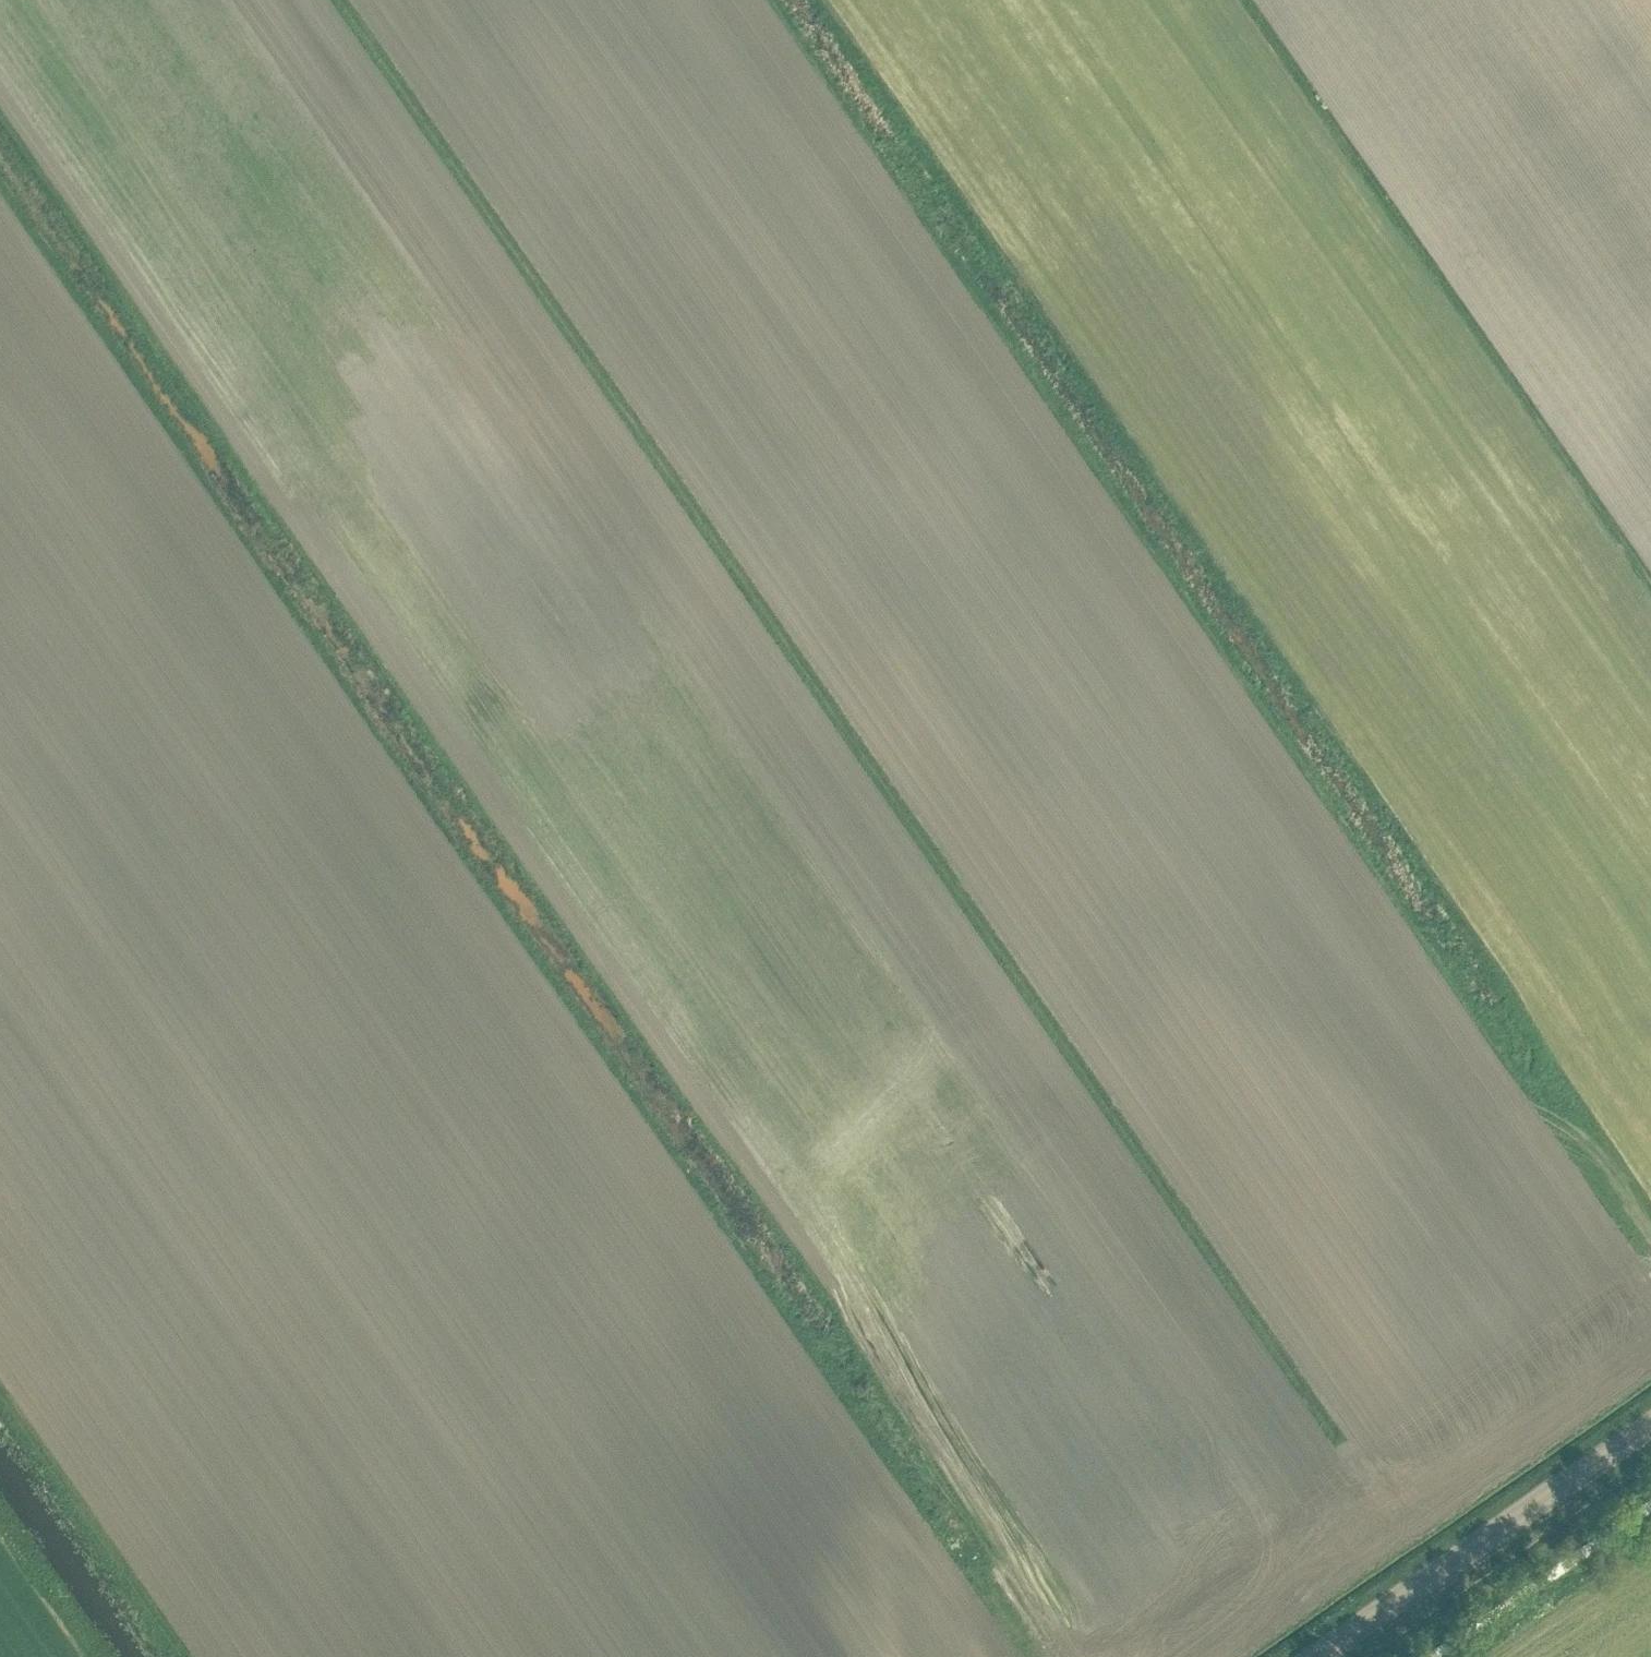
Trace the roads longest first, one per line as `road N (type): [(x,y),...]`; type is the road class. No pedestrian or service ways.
road 1 (tertiary): [(1315,1656),(1650,1423)]
road 2 (track): [(73,1656),(0,1552)]

